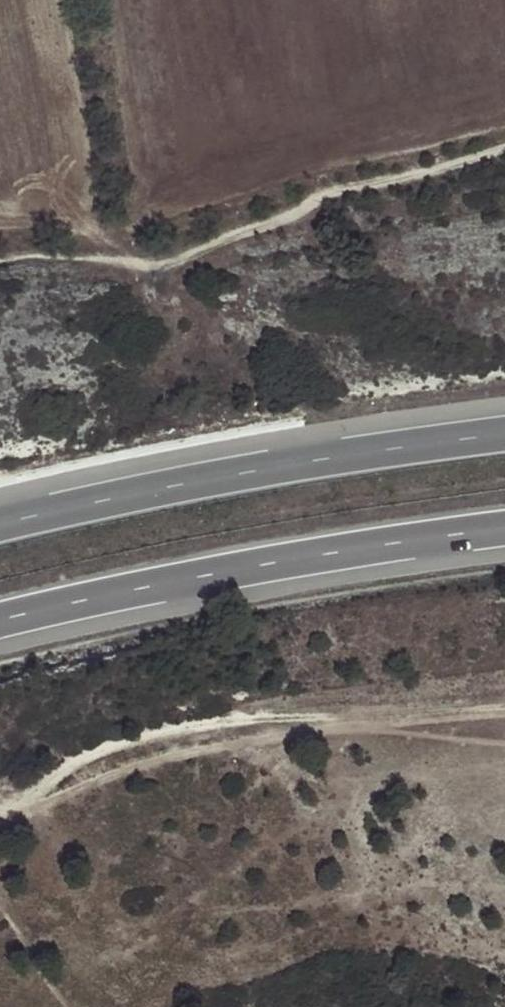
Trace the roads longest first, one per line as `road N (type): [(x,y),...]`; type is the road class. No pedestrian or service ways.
road 1 (track): [(0,820),(30,800),(55,768),(160,719),(357,732),(504,713)]
road 2 (track): [(504,150),(317,202),(163,266),(0,258)]
road 3 (motorway): [(0,622),(146,584),(504,526)]
road 4 (motorway): [(504,438),(154,494),(0,531)]

